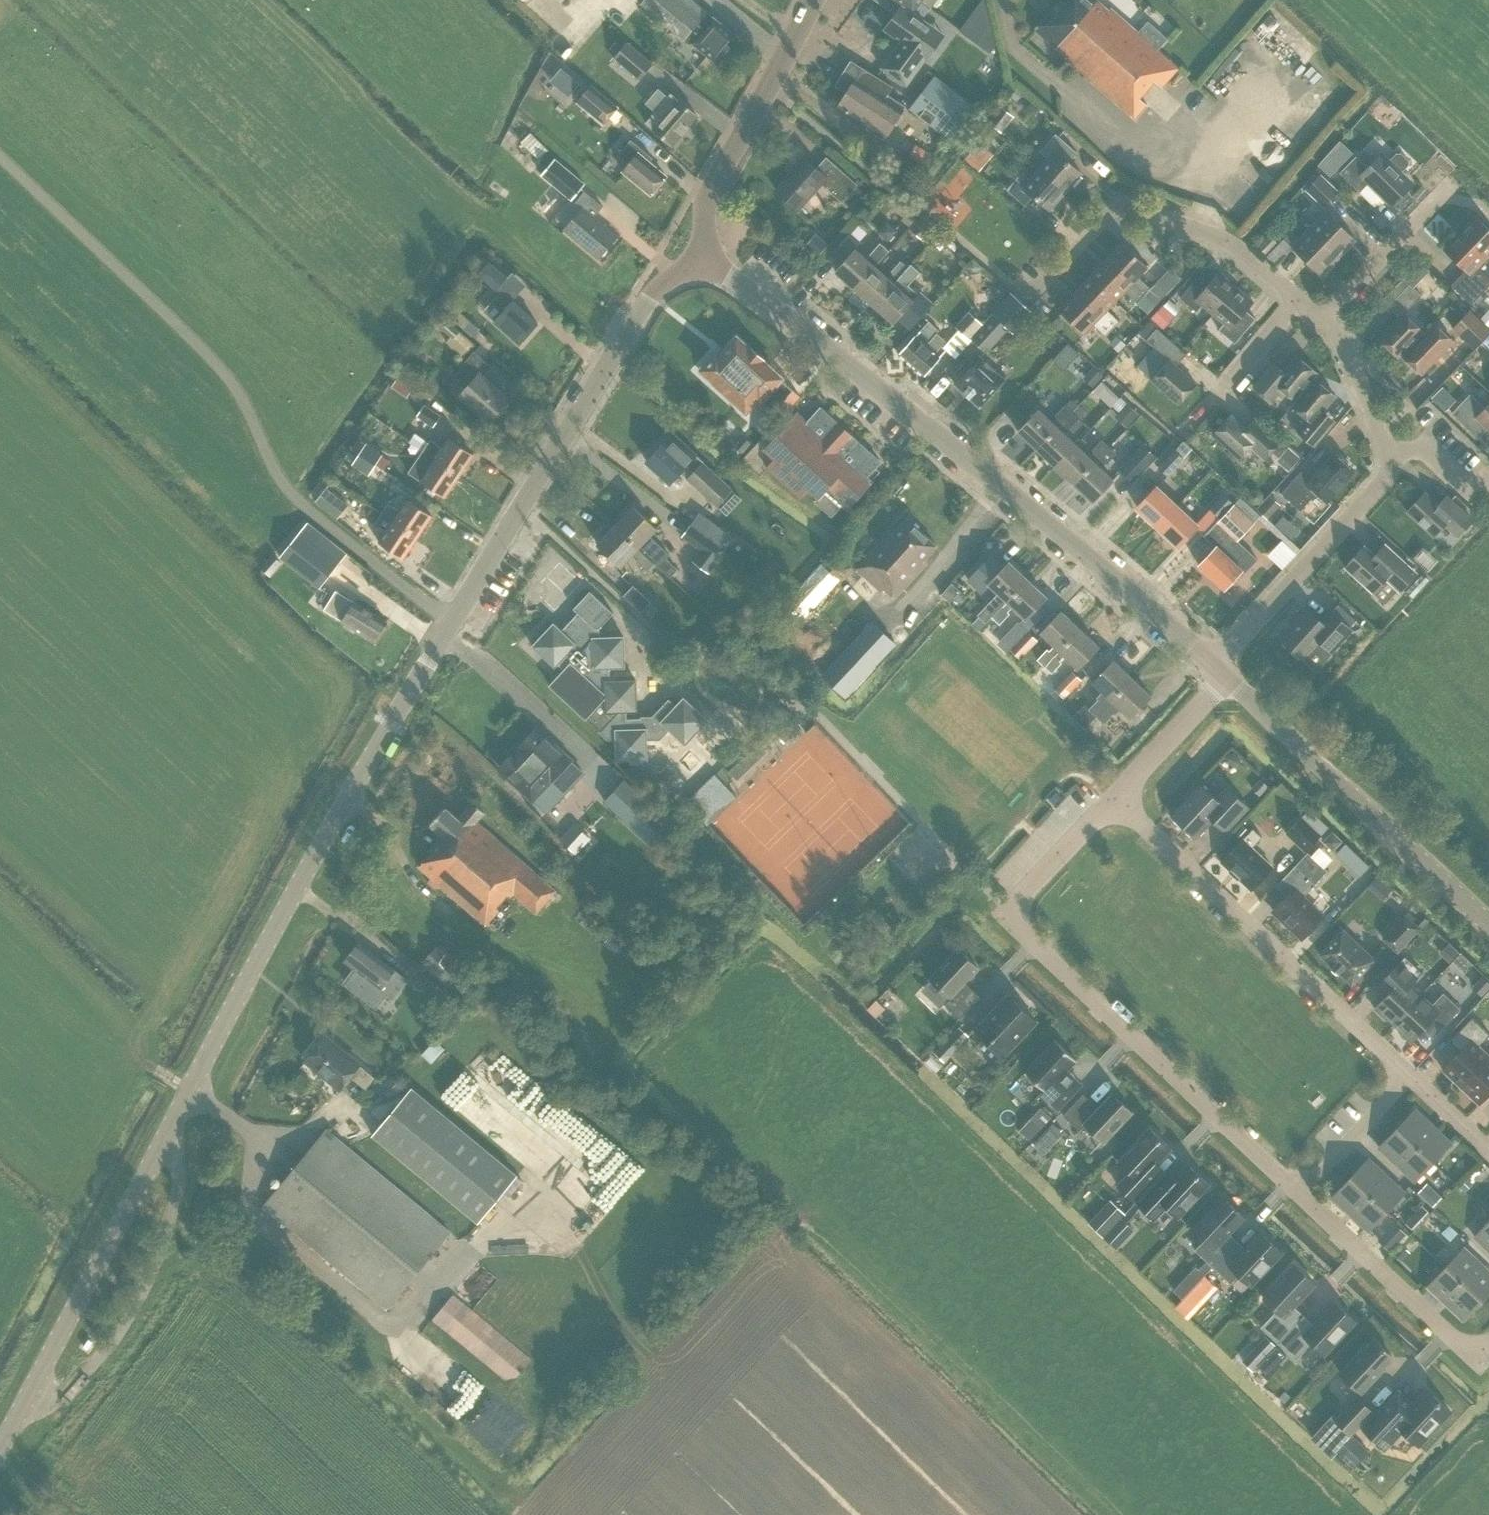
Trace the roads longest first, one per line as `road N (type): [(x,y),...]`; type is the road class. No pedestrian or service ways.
road 1 (tertiary): [(0,1448),(344,803),(647,300),(706,257)]
road 2 (tertiary): [(1214,666),(878,385),(706,257)]
road 3 (residential): [(1297,1193),(1007,913),(1114,799)]
road 4 (residential): [(1114,799),(1410,1076)]
road 5 (tertiary): [(1488,926),(1226,678)]
road 6 (residential): [(1298,299),(1229,242),(1126,207),(1099,223),(1028,299)]
road 7 (tertiary): [(706,257),(704,216),(717,180),(812,0)]
road 8 (residential): [(1214,666),(1374,492),(1386,456)]
road 9 (residential): [(1488,1352),(1480,1362),(1297,1193)]
road 10 (residential): [(1323,319),(1451,183)]
road 11 (residential): [(1184,434),(1298,299)]
road 12 (residential): [(1114,799),(1226,678)]
road 13 (residential): [(1297,1193),(1410,1076)]
road 14 (residential): [(1386,456),(1346,350),(1323,319)]
road 15 (residential): [(1386,456),(1425,451),(1477,503),(1488,490)]

